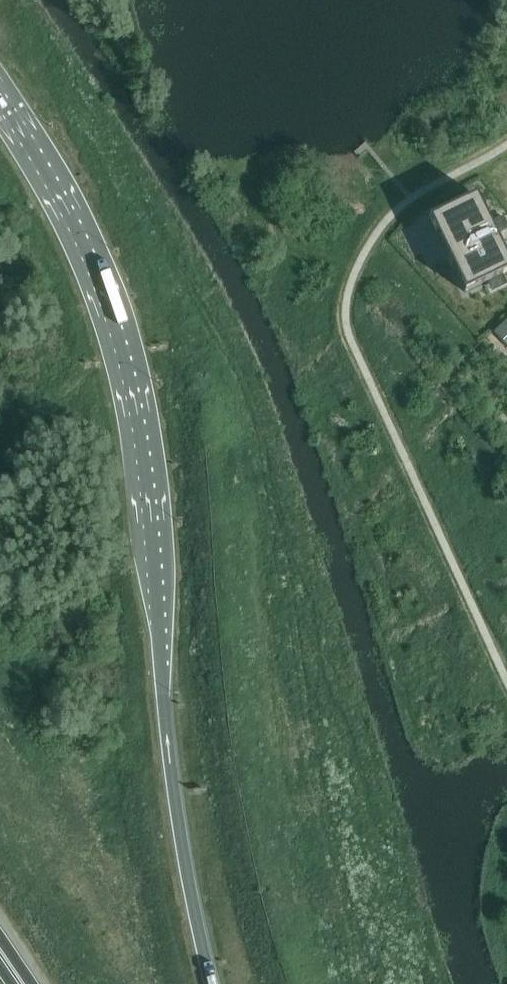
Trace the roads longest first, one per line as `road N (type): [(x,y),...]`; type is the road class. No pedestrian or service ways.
road 1 (trunk): [(211,983),(162,699),(129,373),(71,222),(0,102)]

